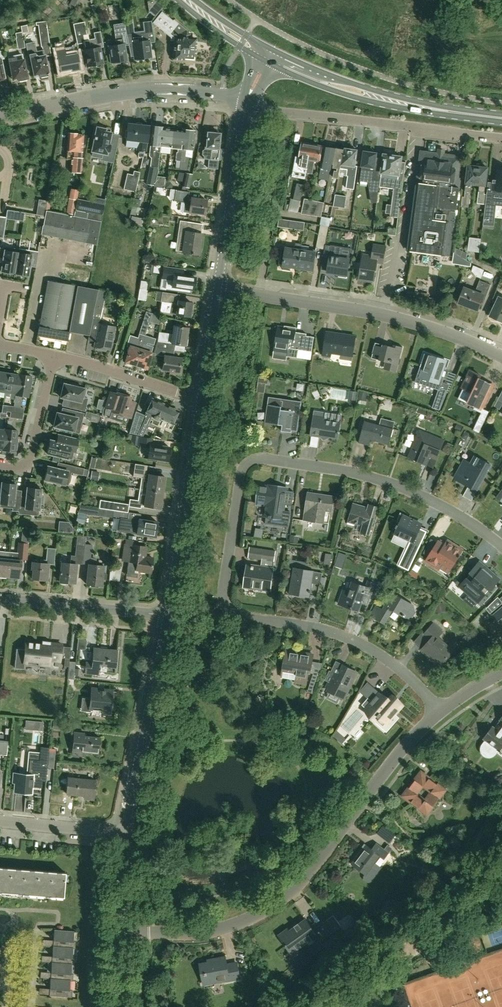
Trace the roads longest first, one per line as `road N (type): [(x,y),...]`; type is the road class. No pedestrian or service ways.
road 1 (residential): [(441,712),(373,650),(314,628),(235,617),(225,607),(241,474),(252,461),(271,459)]
road 2 (residential): [(121,932),(229,928),(285,899),(441,712)]
road 3 (residential): [(501,356),(384,315),(218,289)]
road 4 (unclassified): [(501,138),(247,102)]
road 5 (residential): [(0,116),(133,91),(247,102)]
road 6 (residential): [(501,547),(401,487),(271,459)]
road 7 (primary): [(270,57),(377,98),(501,118)]
road 8 (tertiary): [(124,836),(168,615)]
road 9 (tertiary): [(168,615),(201,398)]
road 10 (tertiary): [(218,289),(247,102)]
road 11 (residential): [(168,615),(0,598)]
road 12 (residential): [(201,398),(54,356)]
road 13 (residential): [(0,466),(27,469),(54,356)]
road 14 (residential): [(124,836),(0,822)]

